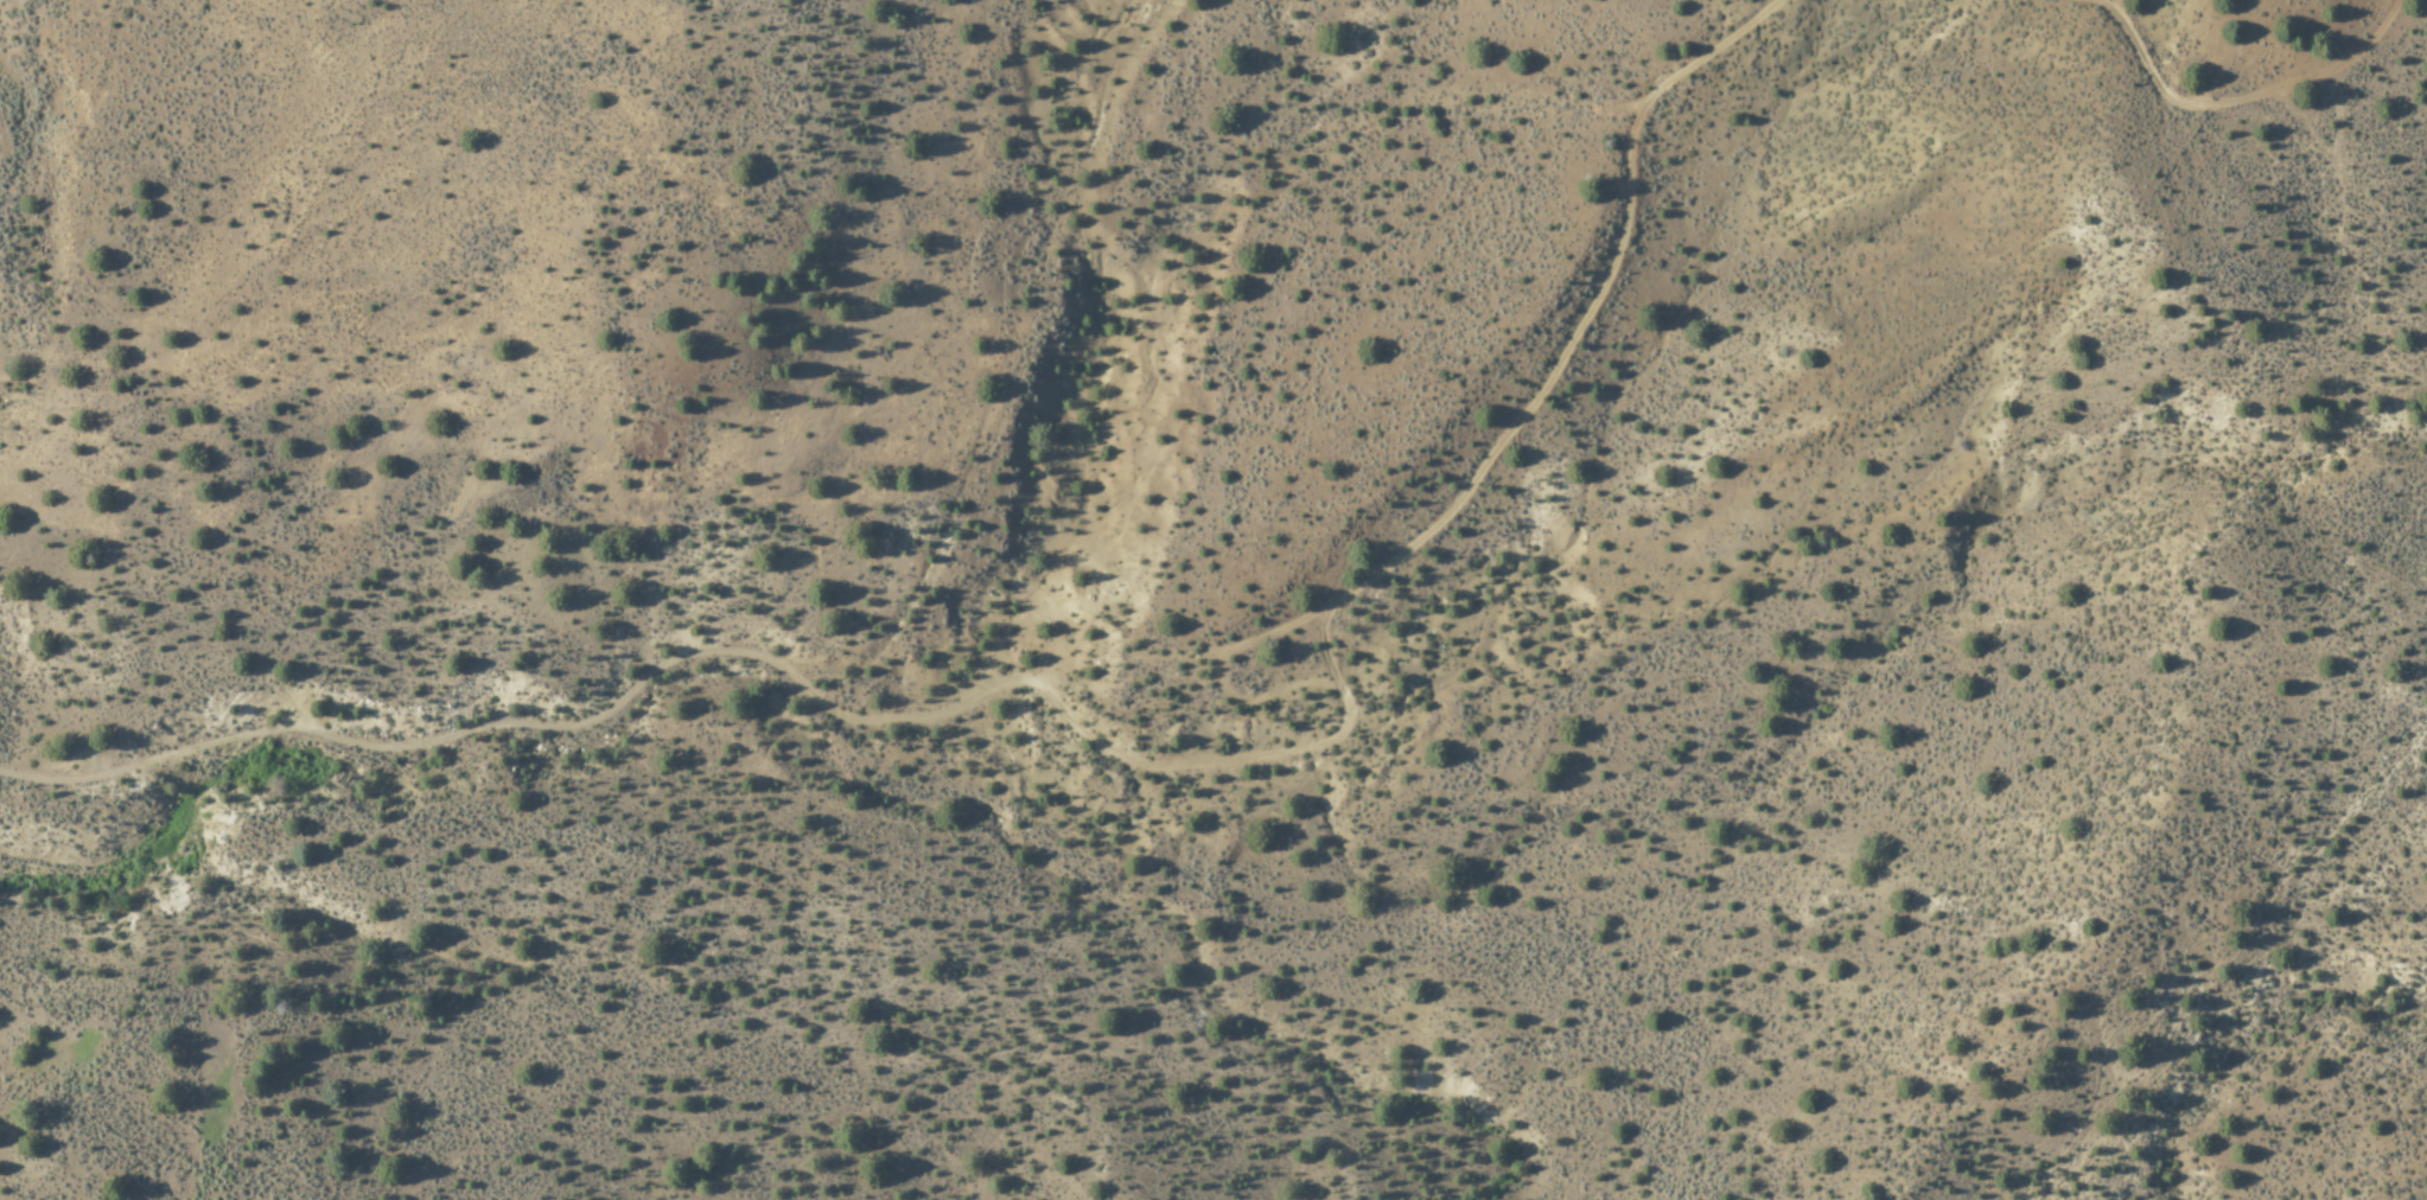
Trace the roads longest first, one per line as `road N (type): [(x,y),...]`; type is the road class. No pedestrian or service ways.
road 1 (residential): [(1794,0),(1754,26),(1663,159),(1600,370),(1510,481),(1327,566),(1279,713),(1202,720),(1069,664),(656,614),(552,692),(216,713),(0,736)]
road 2 (residential): [(2385,0),(2356,26),(2272,47),(2169,0)]

